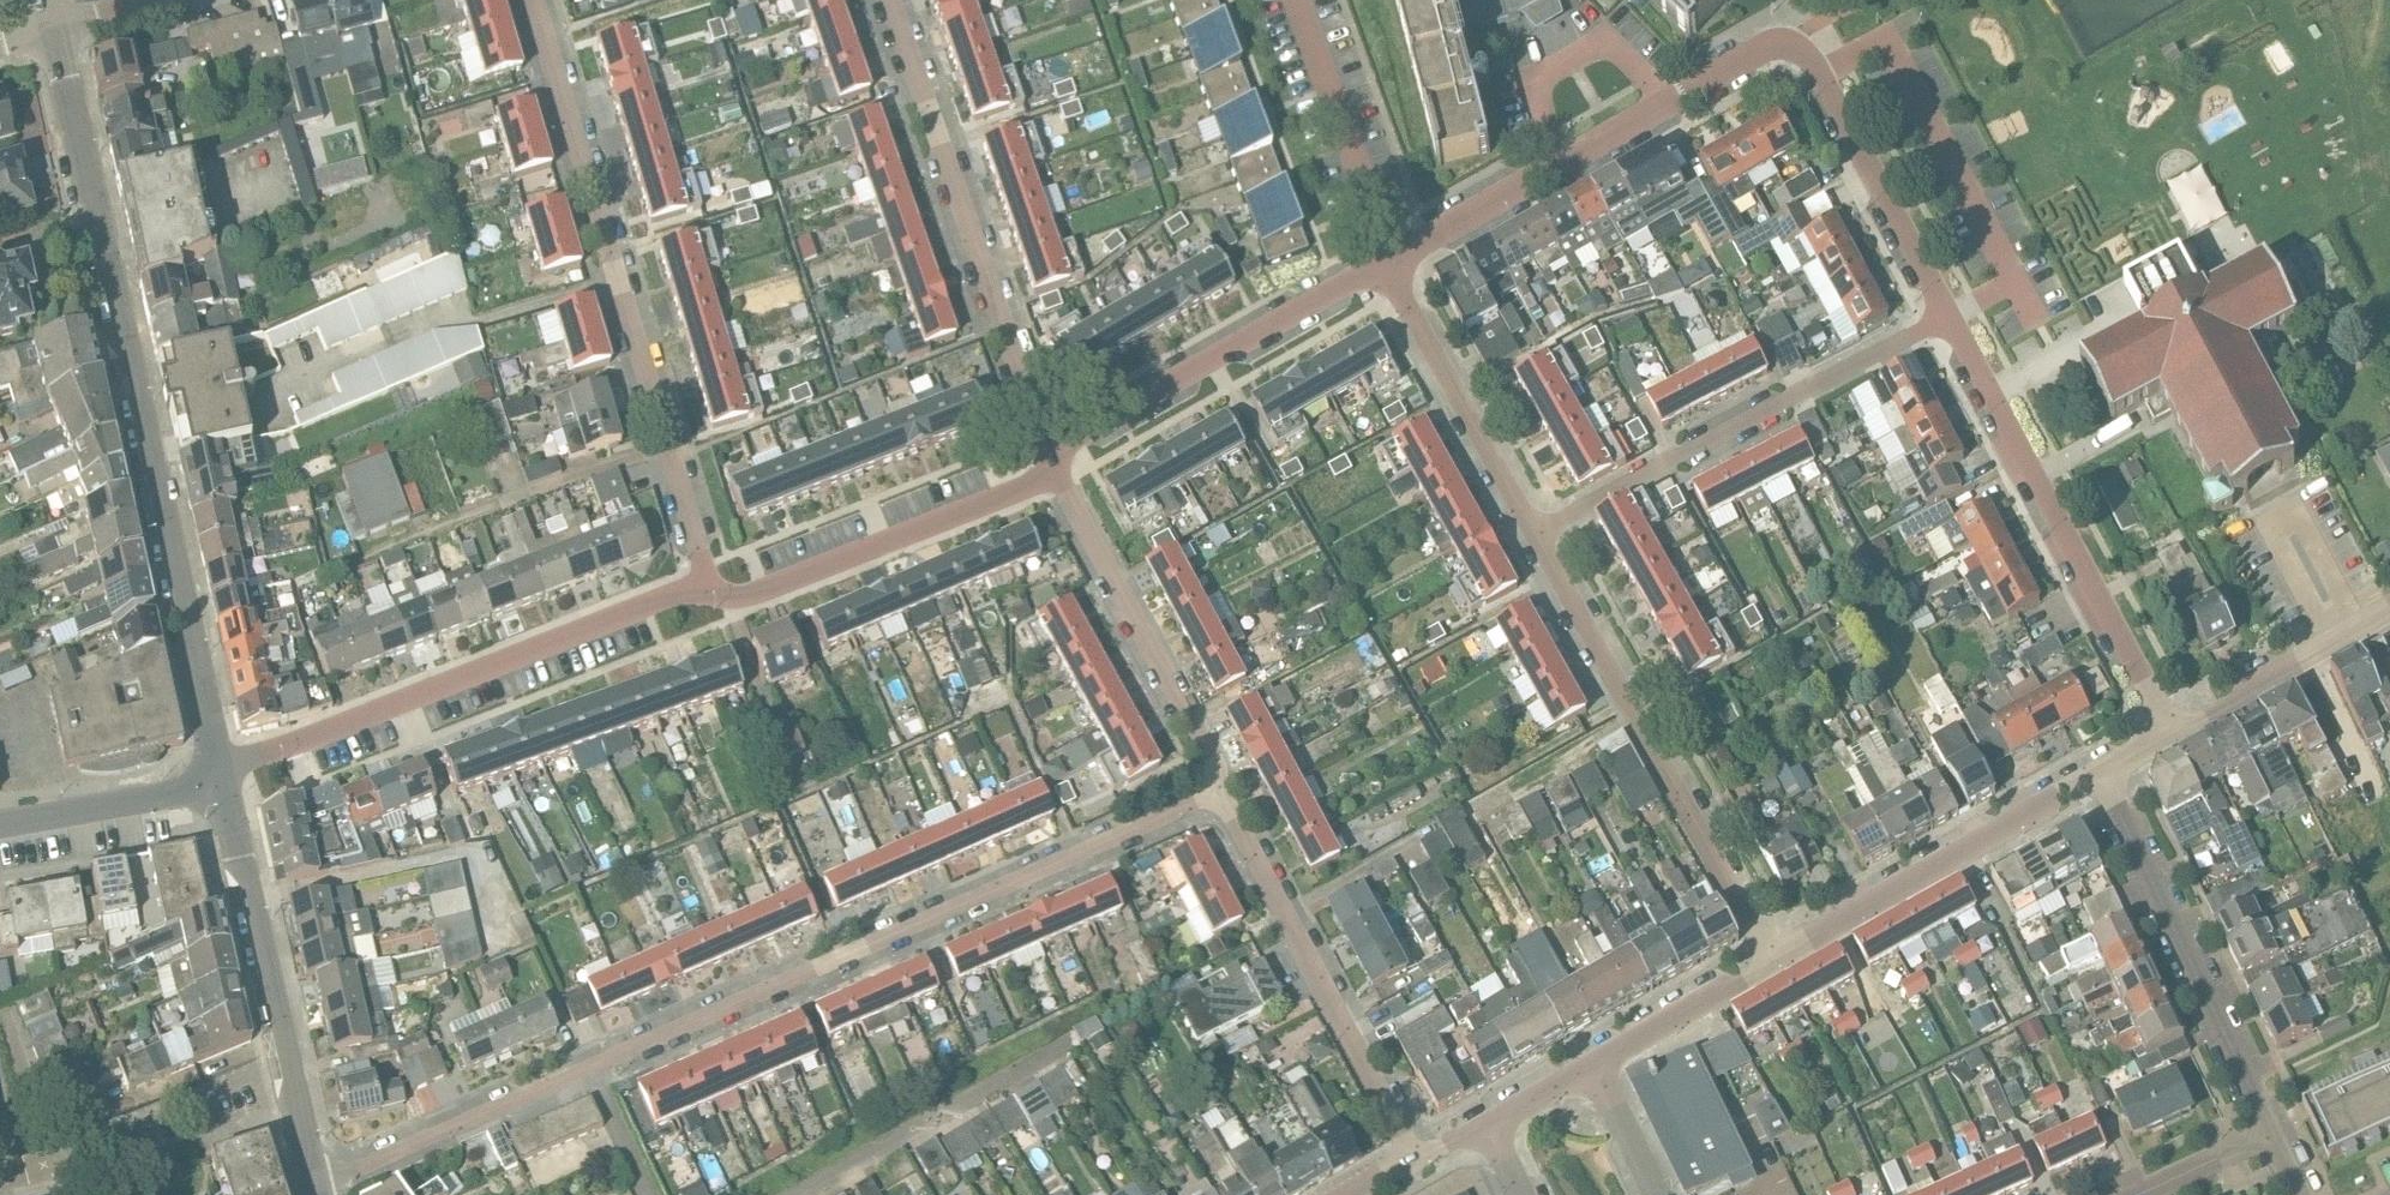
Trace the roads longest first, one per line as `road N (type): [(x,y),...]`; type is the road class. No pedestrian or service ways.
road 1 (residential): [(317,1183),(1218,792)]
road 2 (residential): [(55,27),(224,780)]
road 3 (residential): [(706,591),(531,0)]
road 4 (residential): [(224,780),(261,752),(675,593),(706,591)]
road 5 (residential): [(1773,962),(1532,532)]
road 6 (residential): [(1052,463),(891,0)]
road 7 (residential): [(2173,736),(1946,314)]
road 8 (residential): [(1946,314),(1532,532)]
road 9 (residential): [(1384,262),(1761,48),(1783,43)]
road 10 (residential): [(1415,1158),(1218,792)]
road 11 (residential): [(224,780),(317,1183)]
road 12 (residential): [(2278,1140),(2101,771)]
road 13 (residential): [(1052,463),(1085,432),(1384,262)]
road 14 (residential): [(1773,962),(2101,771)]
road 15 (residential): [(706,591),(758,592),(1039,479),(1052,463)]
road 16 (residential): [(1218,792),(1209,751),(1052,463)]
road 17 (residential): [(1946,314),(1820,70),(1783,43)]
road 18 (residential): [(1532,532),(1384,262)]
road 19 (residential): [(1384,262),(1378,219),(1298,0)]
road 20 (residential): [(2173,736),(2389,611)]
road 21 (residential): [(0,824),(224,780)]
road 22 (residential): [(1594,1064),(1773,962)]
road 23 (residential): [(1657,1194),(1594,1064)]
road 24 (residential): [(2155,1194),(2278,1140)]

